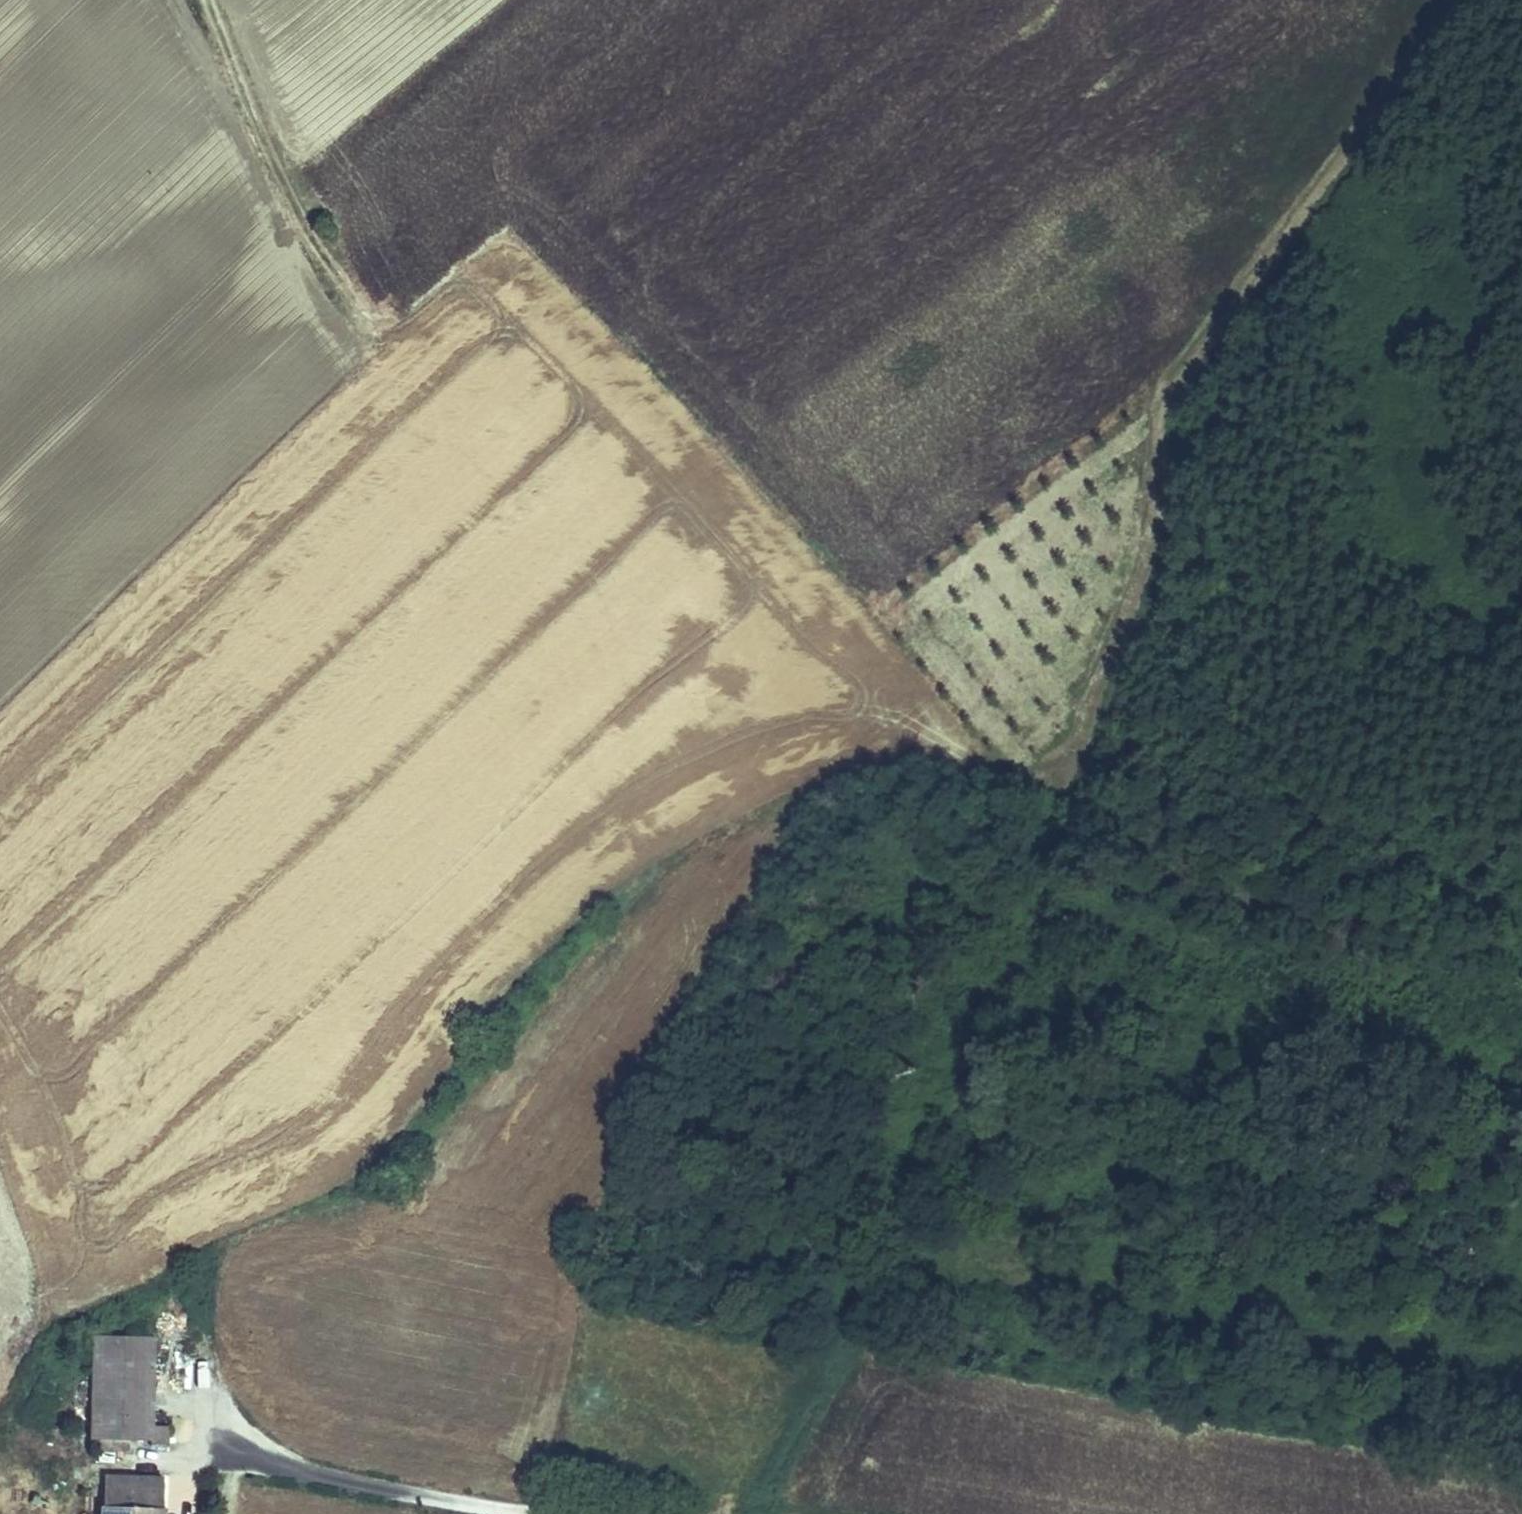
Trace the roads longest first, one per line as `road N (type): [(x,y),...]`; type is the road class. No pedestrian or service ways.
road 1 (track): [(927,747),(789,523),(531,265),(505,254),(482,261),(391,335),(372,340),(345,328),(199,0)]
road 2 (track): [(1030,0),(1288,192)]

